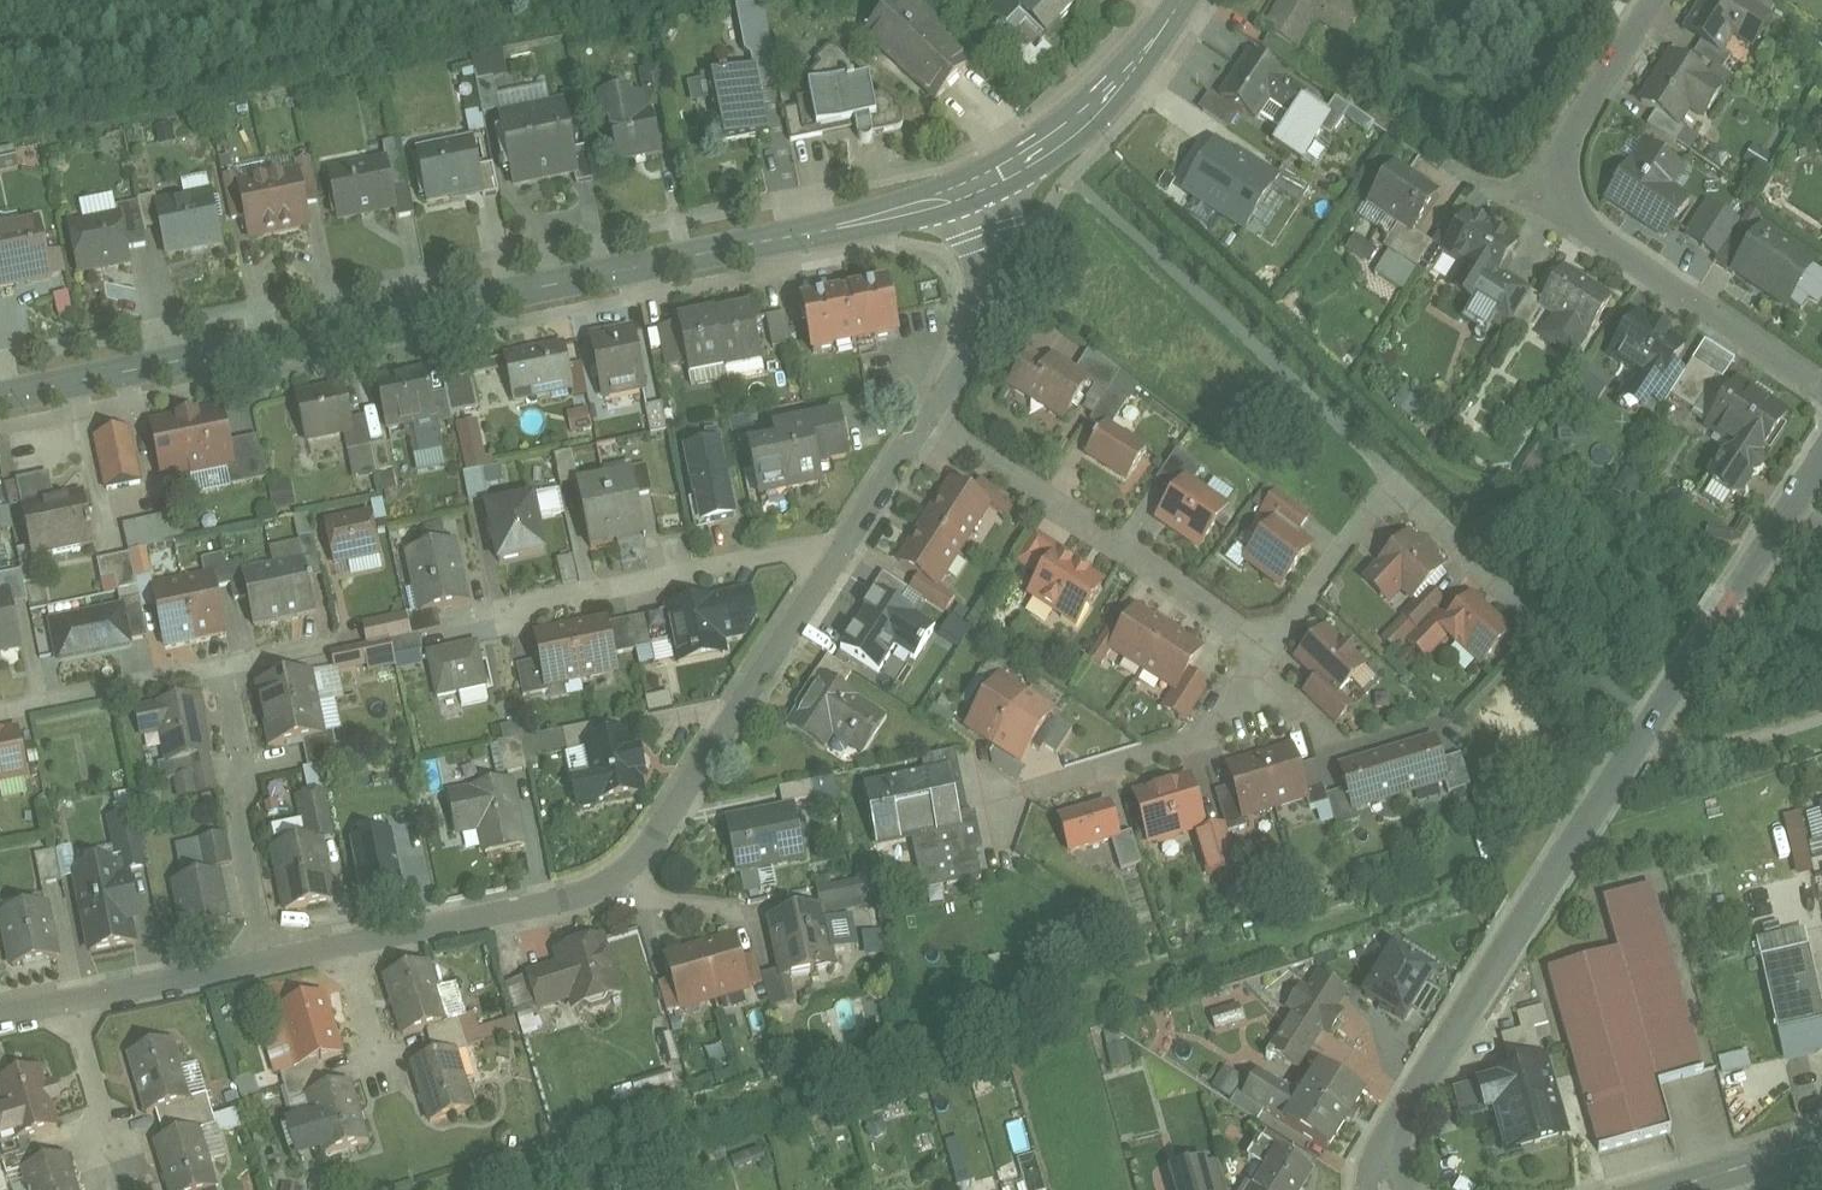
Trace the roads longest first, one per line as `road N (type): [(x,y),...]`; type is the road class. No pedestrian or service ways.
road 1 (secondary): [(0,396),(690,255),(977,185)]
road 2 (residential): [(1387,1189),(1381,1168),(1389,1112),(1821,450)]
road 3 (residential): [(352,941),(571,897),(625,873),(660,844),(851,540)]
road 4 (residential): [(1654,0),(1580,117),(1559,175),(1585,232),(1821,386)]
road 5 (residential): [(1268,644),(927,424)]
road 6 (residential): [(1268,644),(1400,480),(1519,597)]
road 7 (residential): [(505,610),(851,540)]
road 8 (residential): [(1006,801),(1196,746),(1268,644)]
road 9 (residential): [(225,663),(249,781),(237,820),(270,957)]
road 10 (secondary): [(977,185),(1062,141),(1109,100),(1183,0)]
road 11 (residential): [(927,424),(993,312),(999,251),(977,185)]
road 12 (residential): [(0,708),(225,663)]
road 13 (residential): [(72,1003),(270,957)]
road 14 (residential): [(1660,1189),(1821,1141)]
road 15 (residential): [(72,1003),(109,1139)]
road 16 (residential): [(851,540),(927,424)]
road 17 (residential): [(383,1065),(352,941)]

